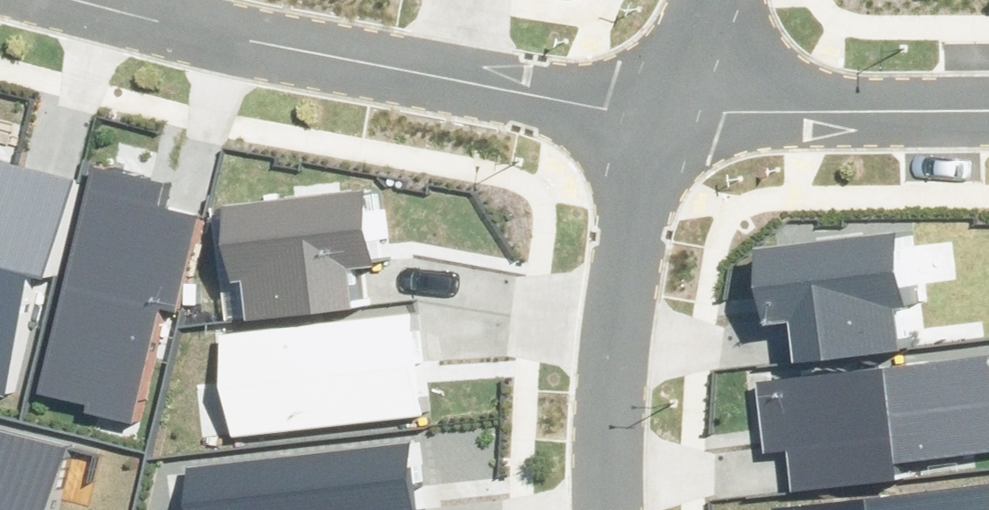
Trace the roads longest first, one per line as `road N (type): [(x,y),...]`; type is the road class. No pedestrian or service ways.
road 1 (residential): [(150,0),(666,113)]
road 2 (residential): [(666,113),(624,263),(608,509)]
road 3 (residential): [(666,113),(988,109)]
road 4 (residential): [(720,0),(666,113)]

